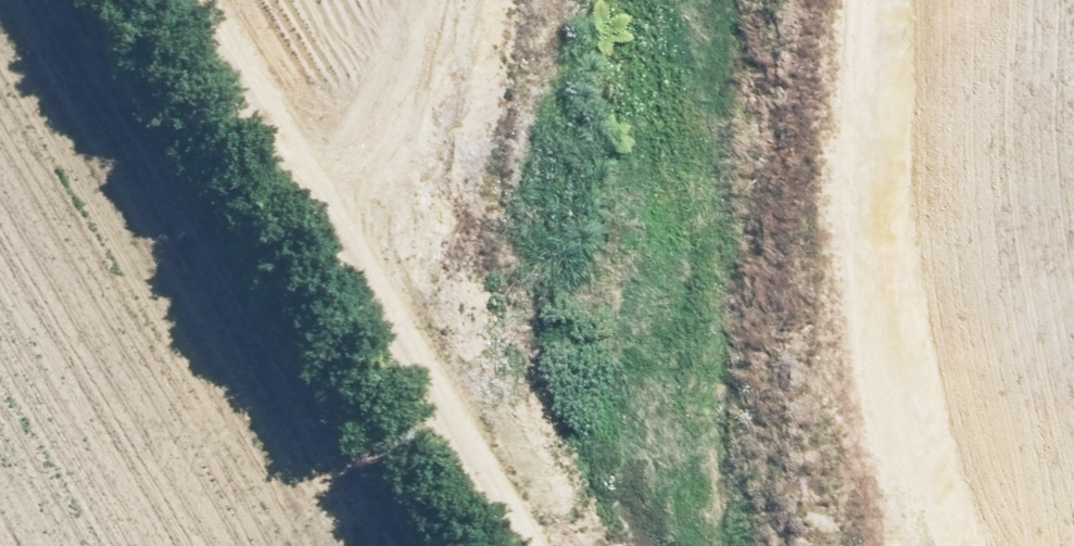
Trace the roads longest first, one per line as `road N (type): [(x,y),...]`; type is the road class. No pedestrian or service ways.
road 1 (track): [(519,545),(187,0)]
road 2 (track): [(926,0),(903,159),(931,397)]
road 3 (track): [(306,195),(381,0)]
road 4 (track): [(931,397),(962,545)]

